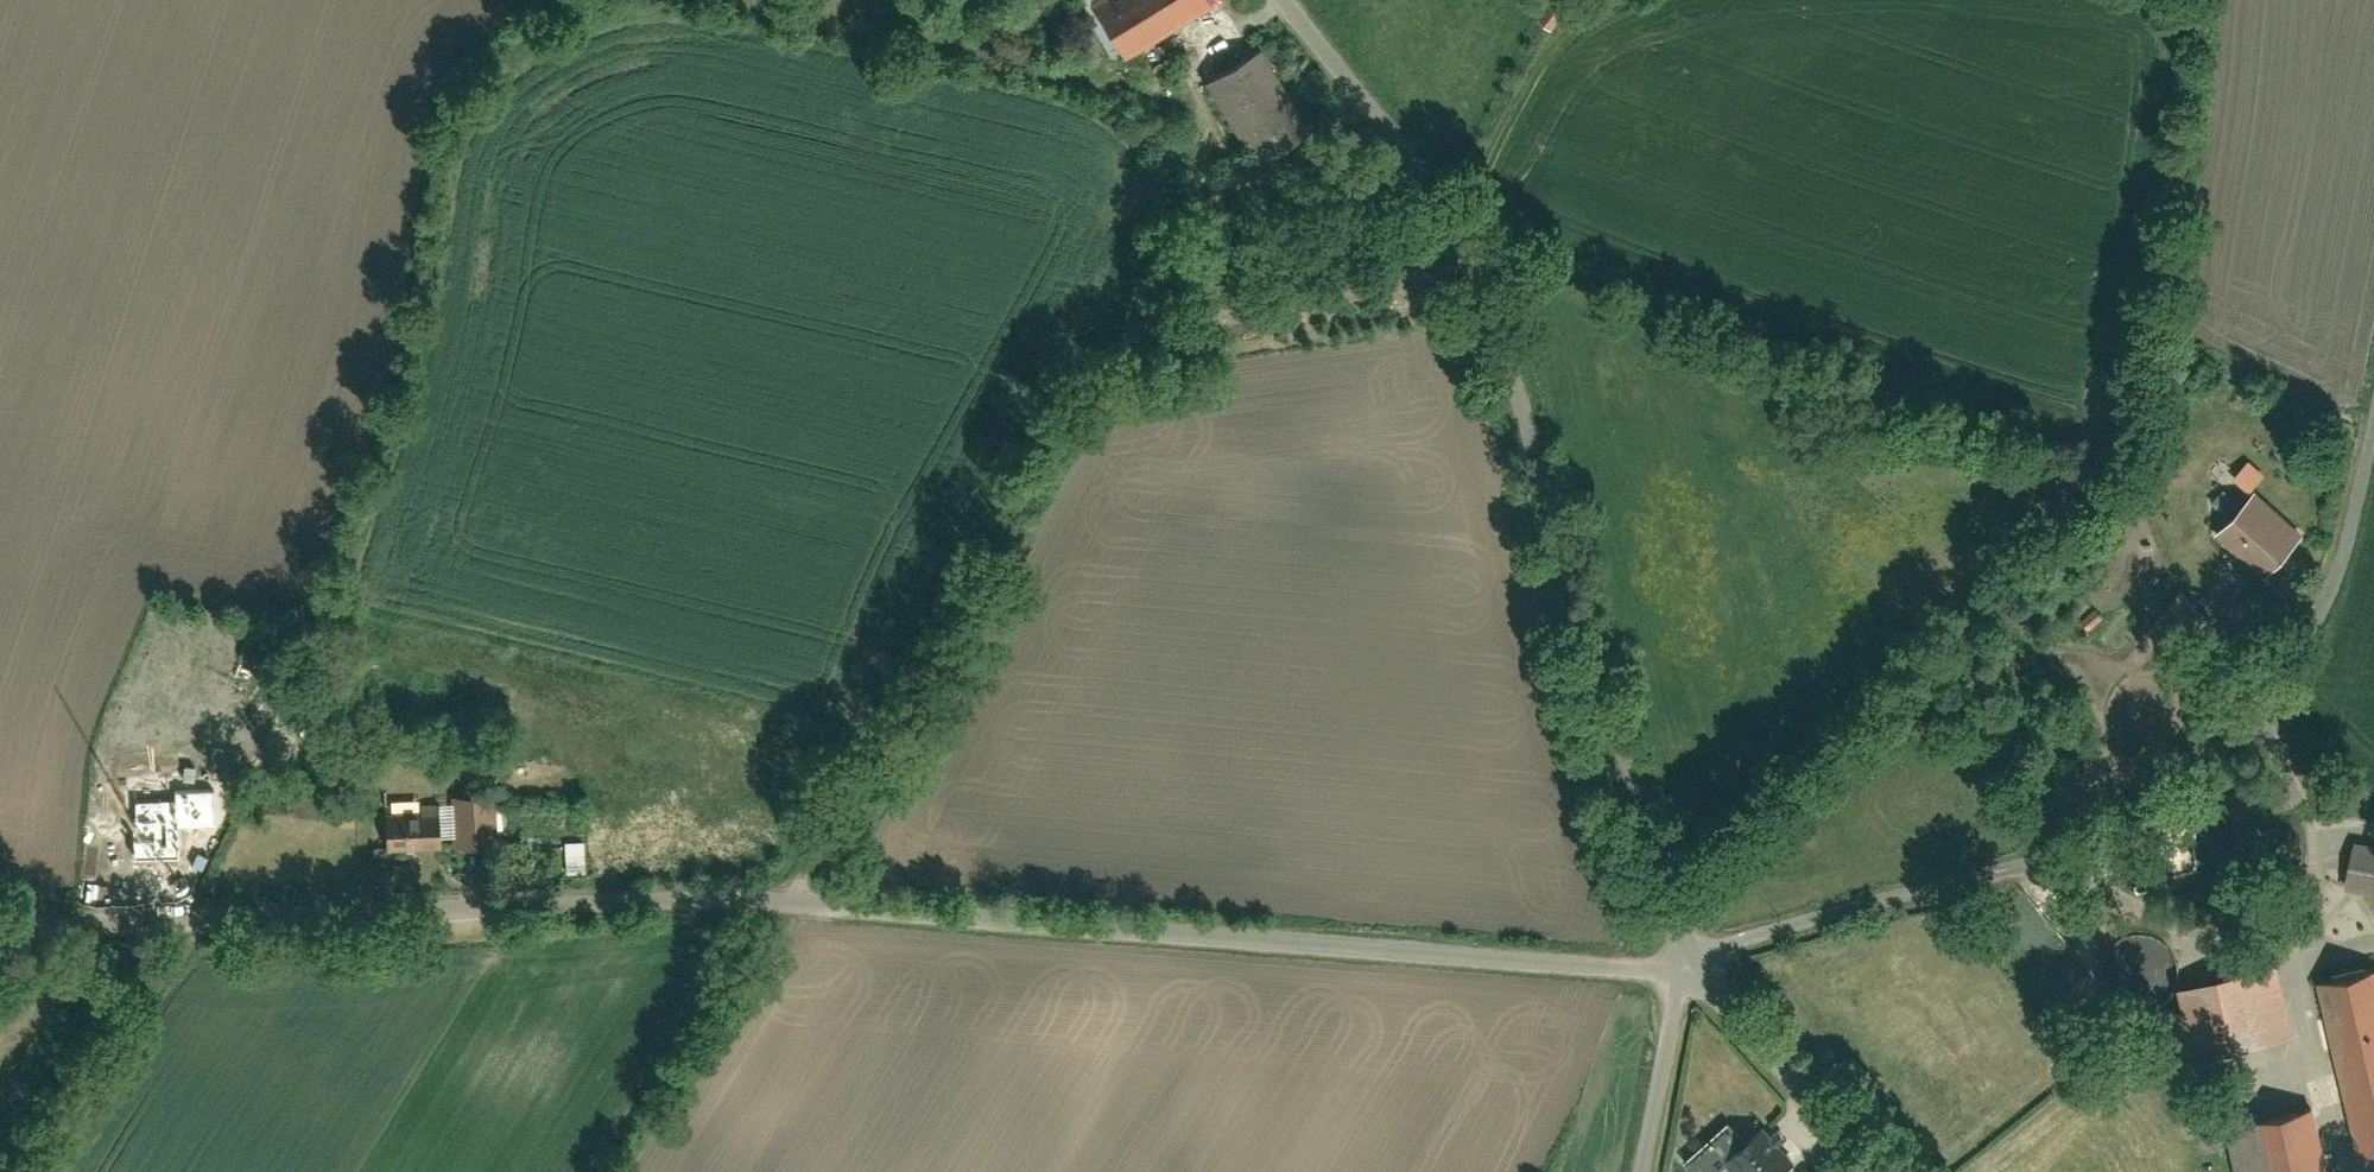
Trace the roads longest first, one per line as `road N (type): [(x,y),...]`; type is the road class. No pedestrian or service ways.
road 1 (residential): [(0,924),(762,900),(1685,962)]
road 2 (residential): [(1292,0),(1418,146),(1487,254),(1647,857),(1685,962)]
road 3 (residential): [(1685,962),(2128,825),(2178,796),(2262,707),(2329,586),(2373,389)]
road 4 (residential): [(1685,962),(1884,1171)]
road 5 (residential): [(1685,962),(1646,1171)]

